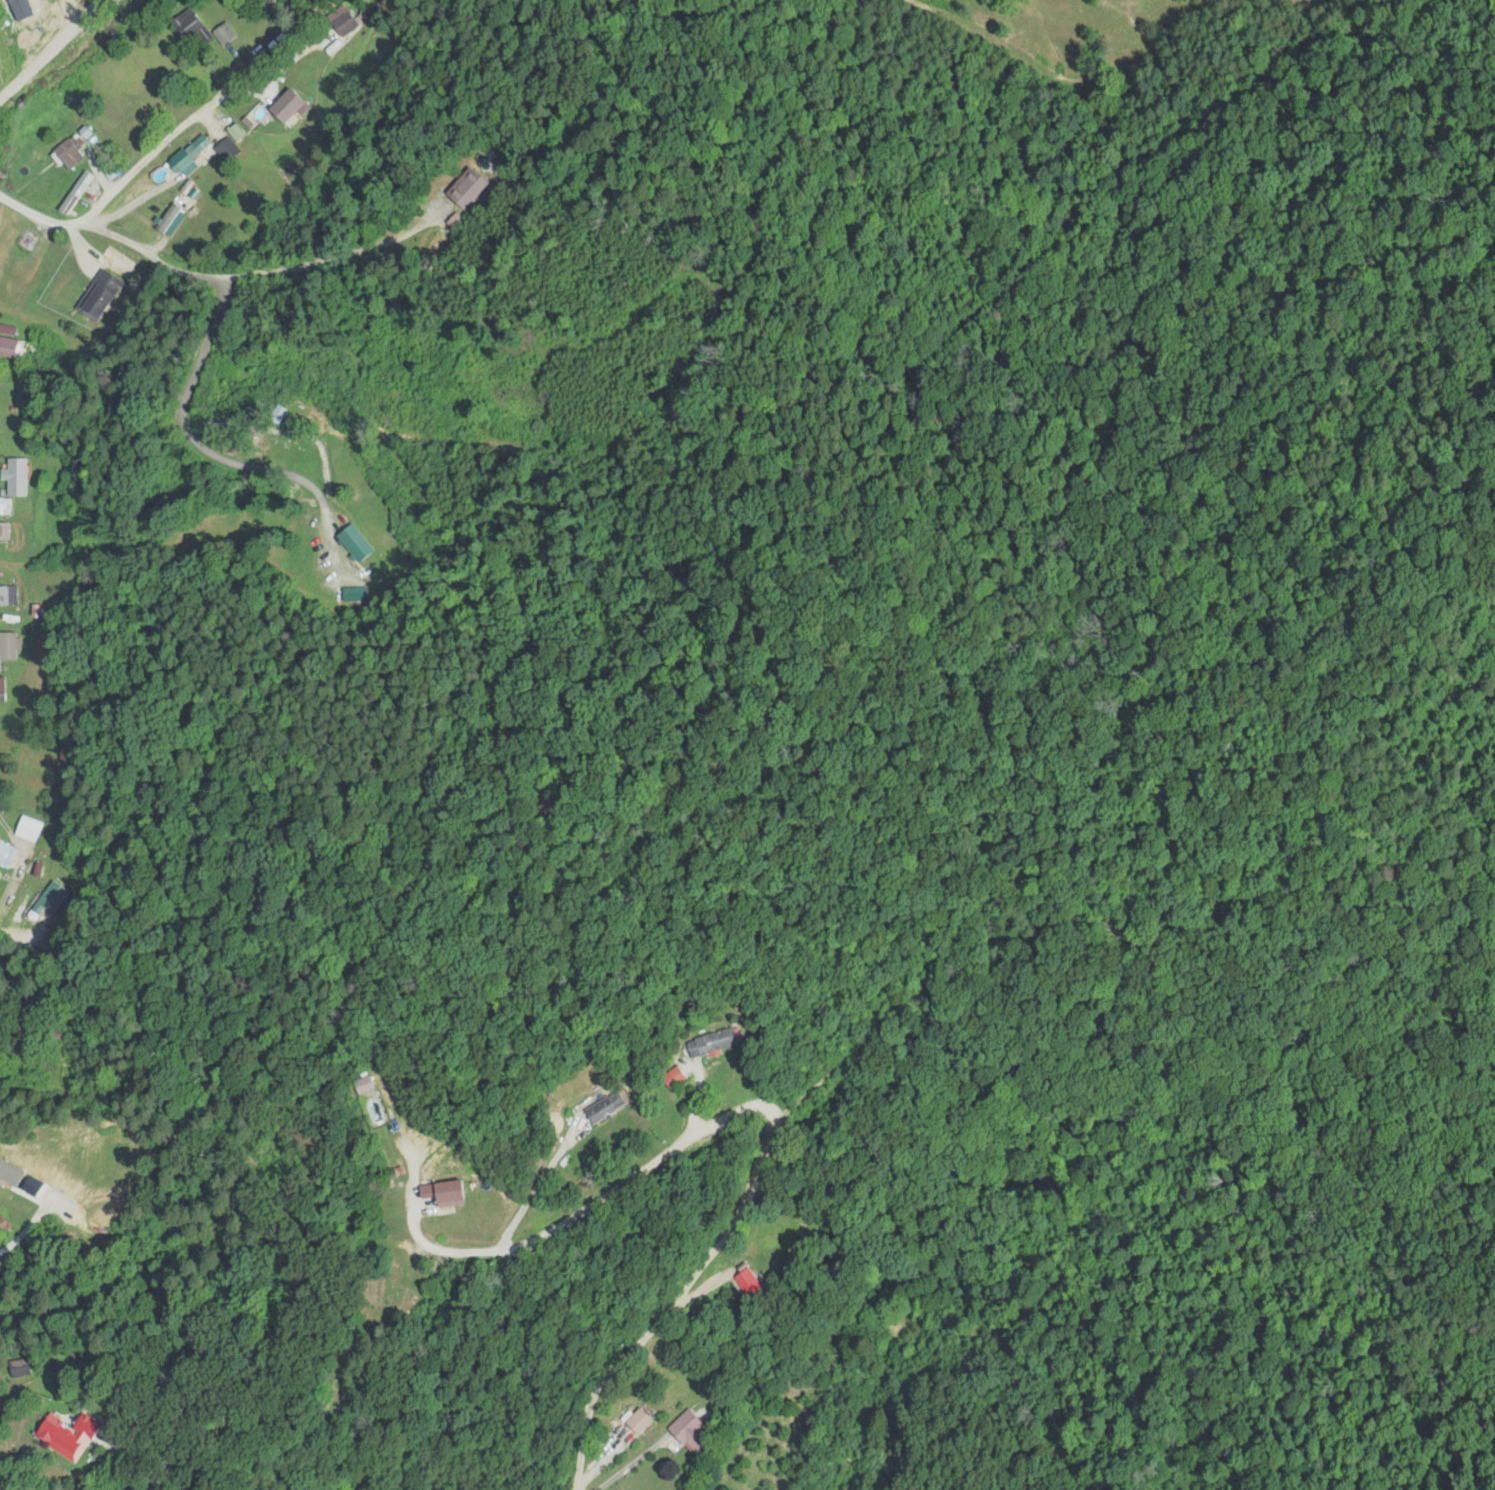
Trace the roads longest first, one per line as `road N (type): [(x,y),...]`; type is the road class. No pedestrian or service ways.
road 1 (residential): [(0,94),(115,0)]

